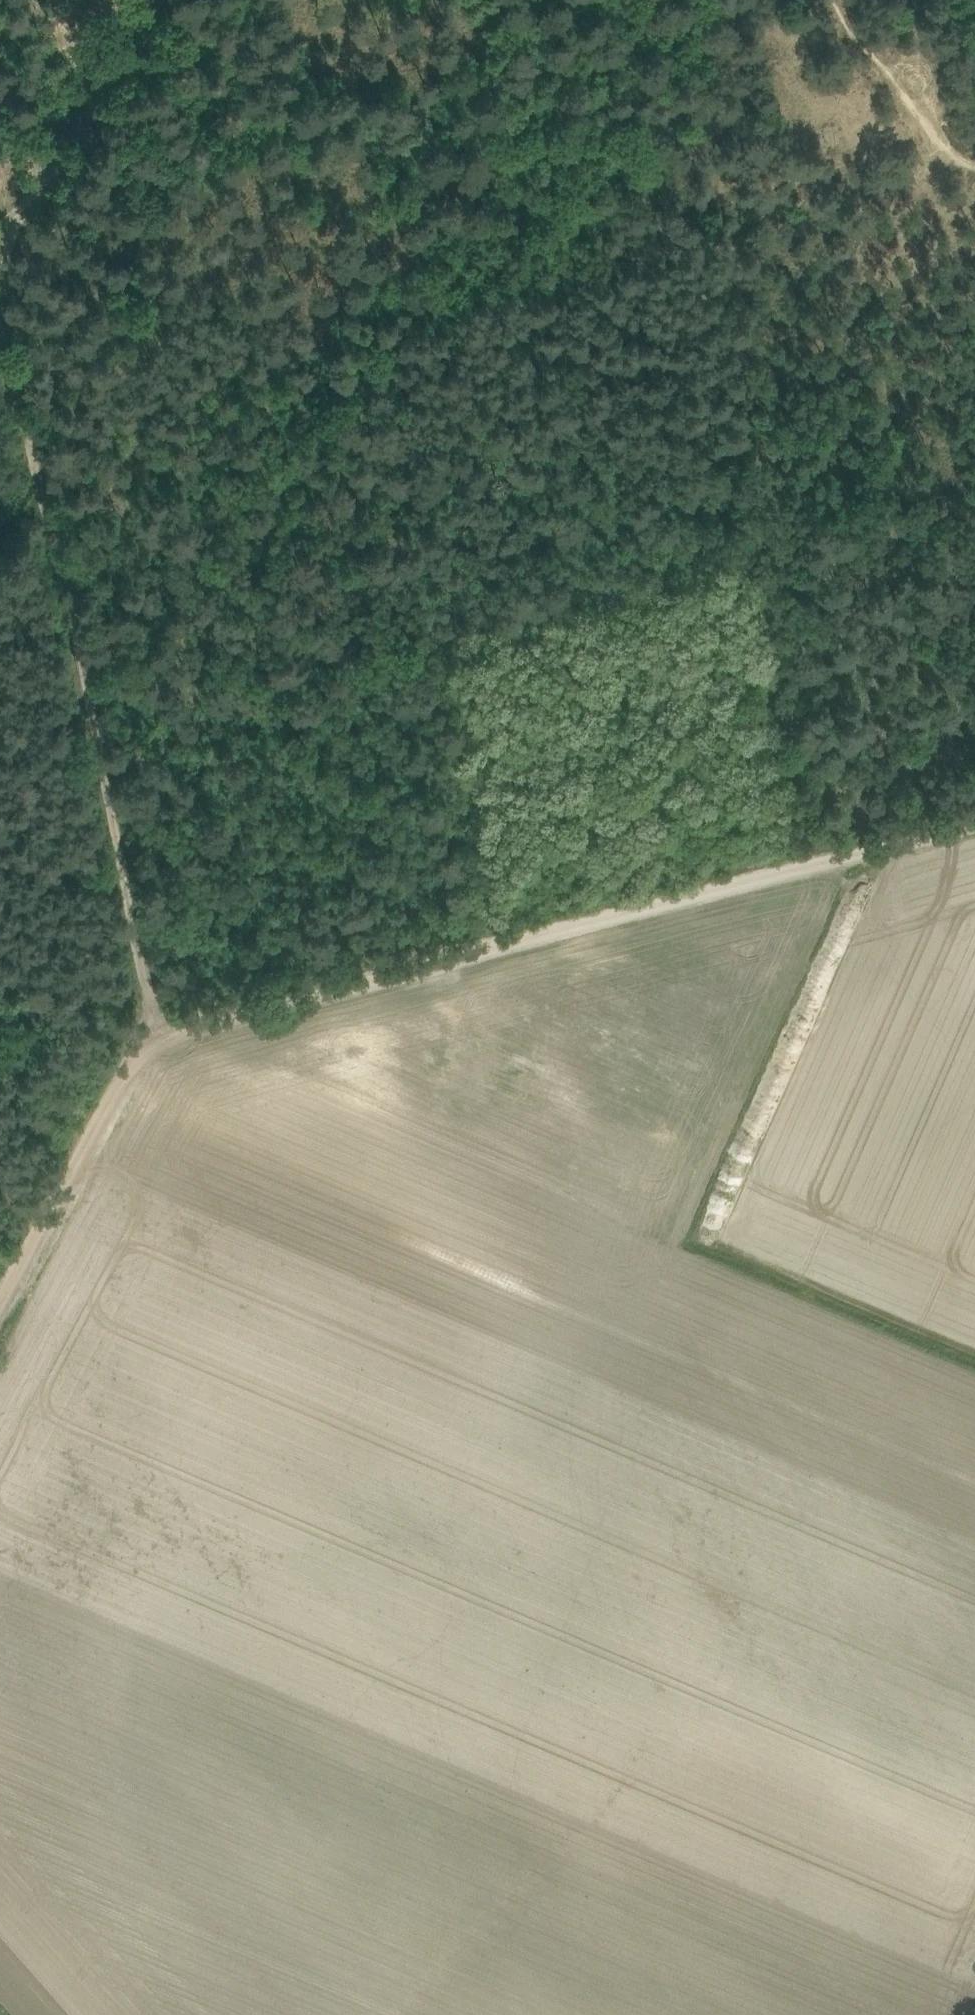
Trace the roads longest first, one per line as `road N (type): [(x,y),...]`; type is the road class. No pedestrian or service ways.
road 1 (track): [(0,1329),(110,1118),(153,1046),(173,1033),(974,825)]
road 2 (track): [(162,0),(28,208),(8,275),(8,323),(173,1033)]

